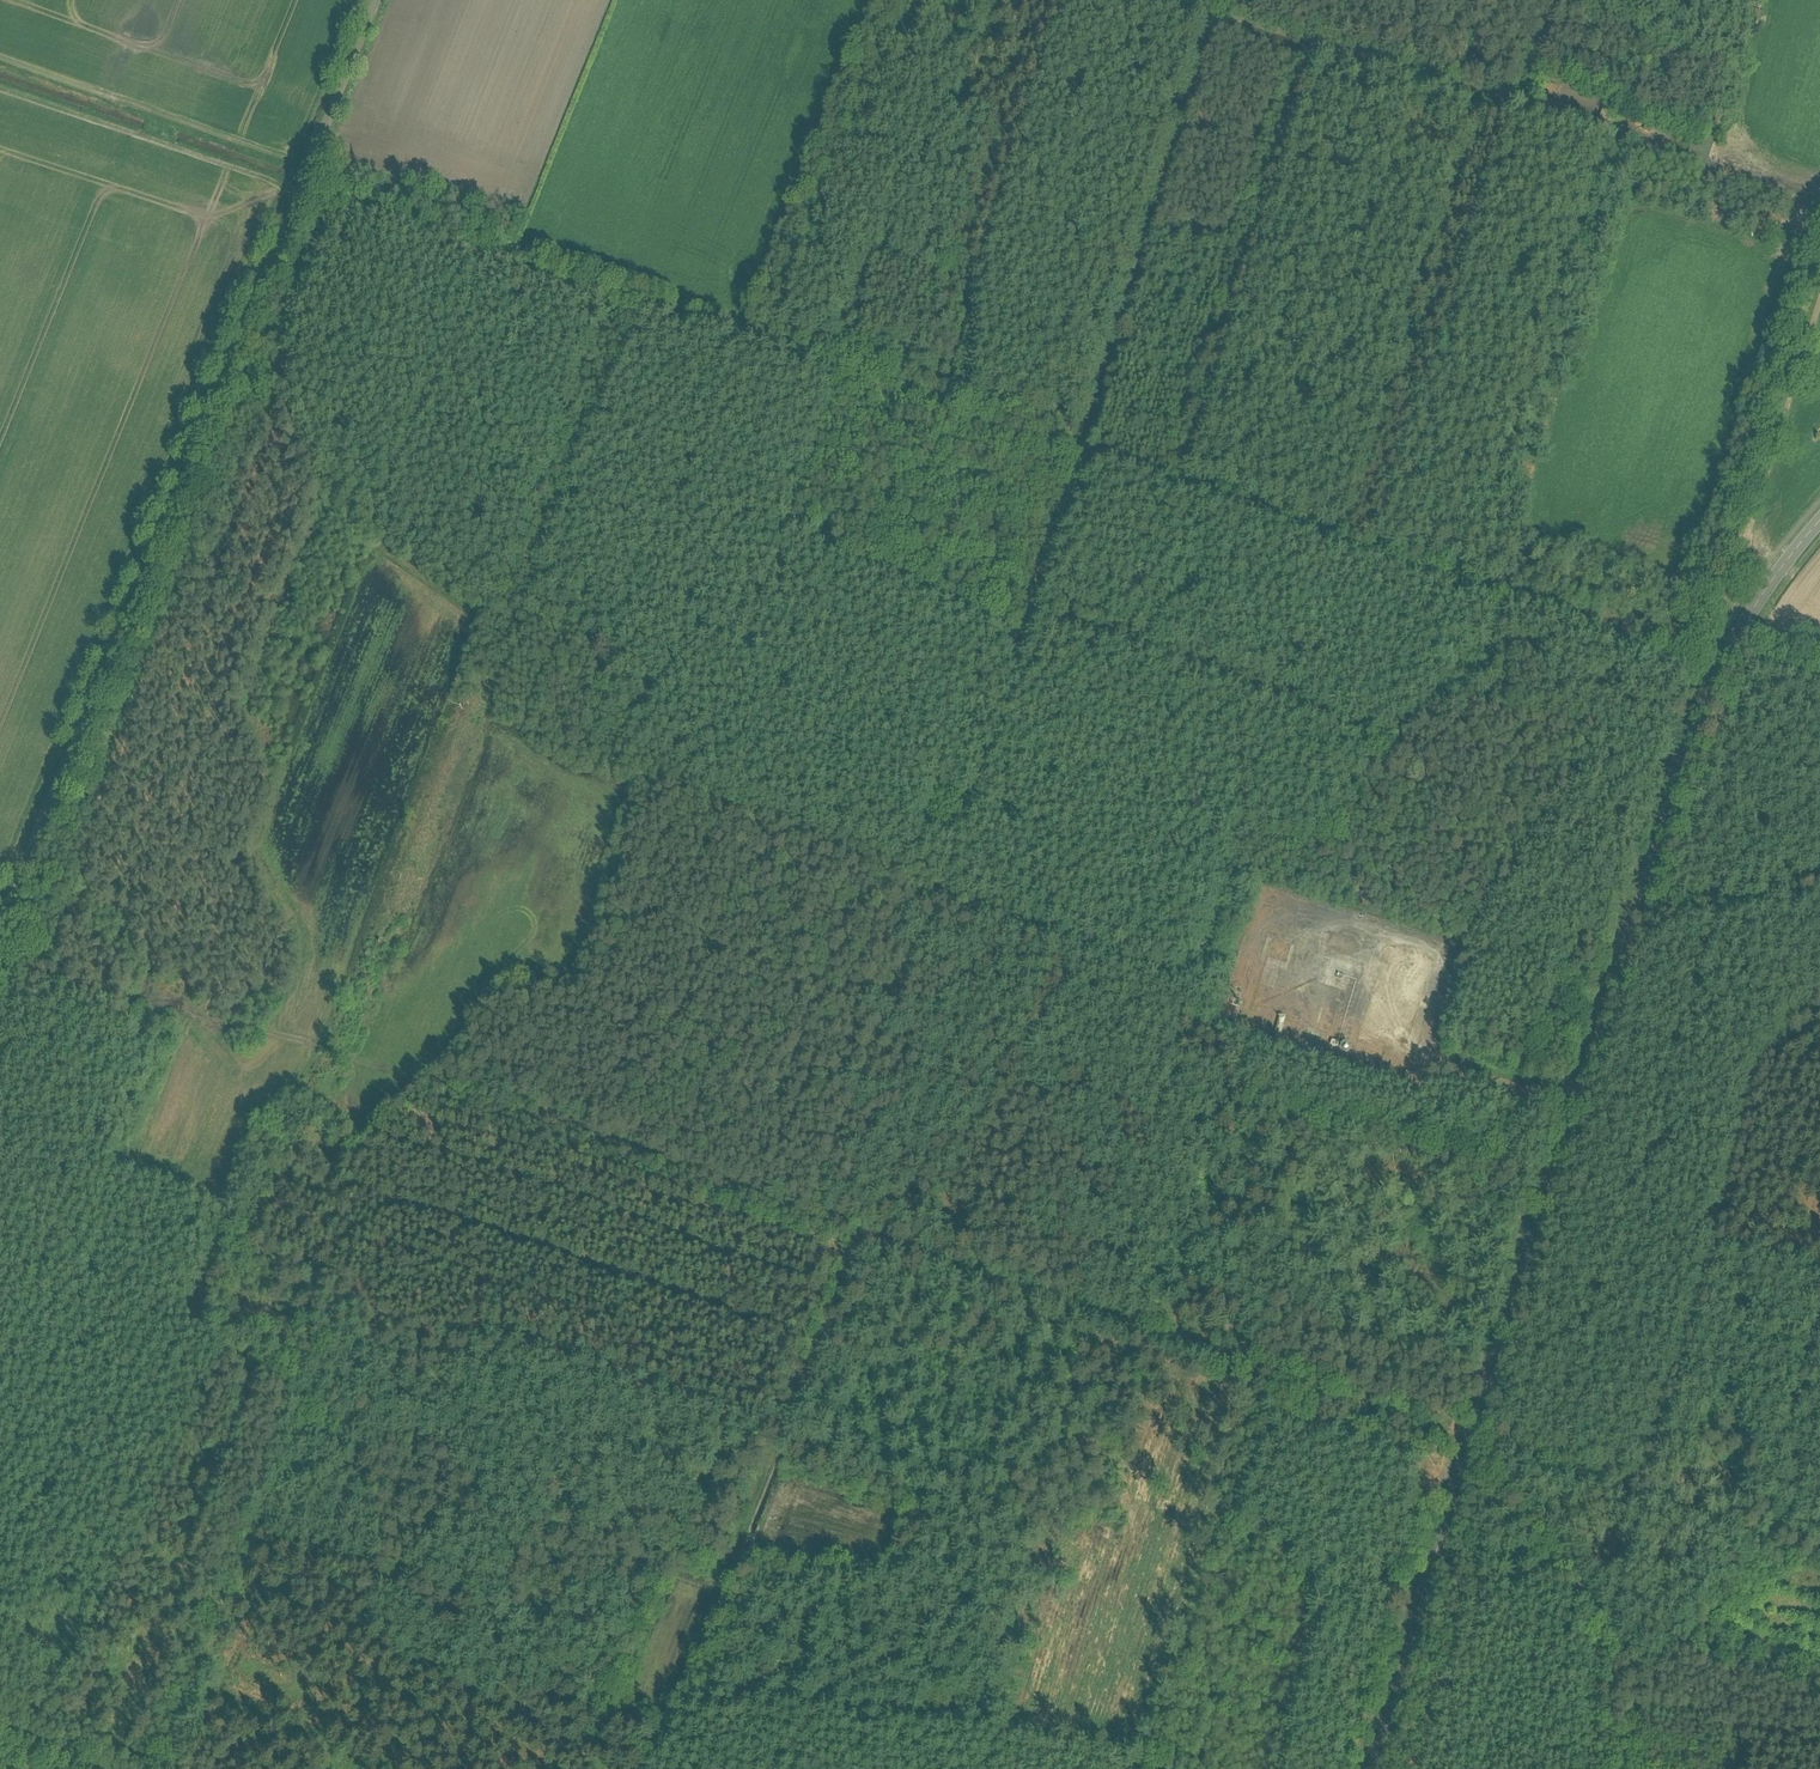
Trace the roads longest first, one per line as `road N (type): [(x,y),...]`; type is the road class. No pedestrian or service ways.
road 1 (tertiary): [(1371,1768),(1712,679),(1767,583),(1819,520)]
road 2 (track): [(420,1082),(1470,1446)]
road 3 (unclassified): [(0,886),(363,0)]
road 4 (track): [(846,1229),(707,1590)]
road 5 (track): [(1767,583),(1750,572),(1735,539),(1819,256)]
road 6 (track): [(0,965),(172,1016)]

